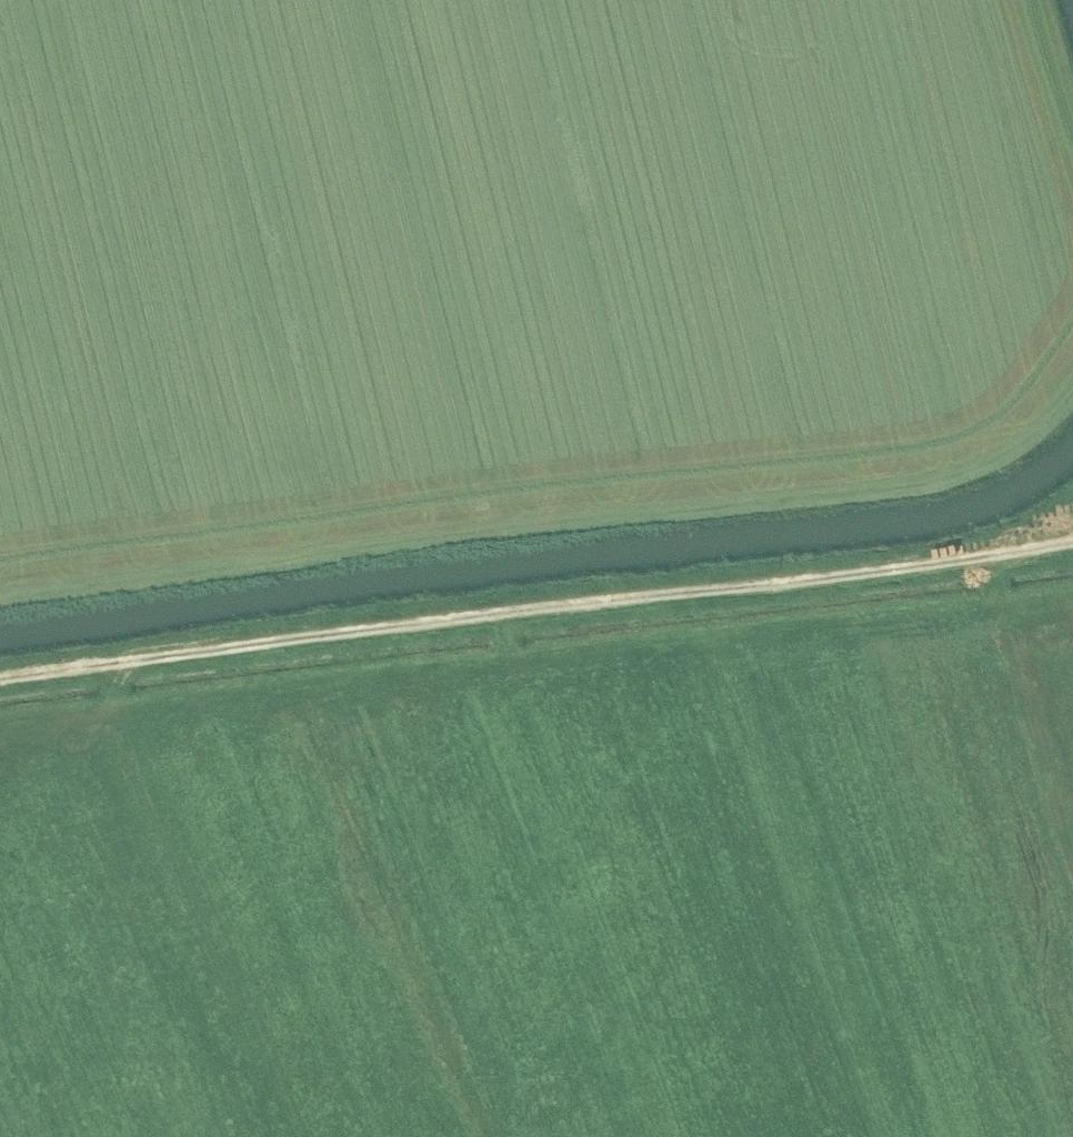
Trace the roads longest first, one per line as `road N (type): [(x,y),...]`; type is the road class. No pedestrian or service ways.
road 1 (track): [(1072,542),(0,678)]

